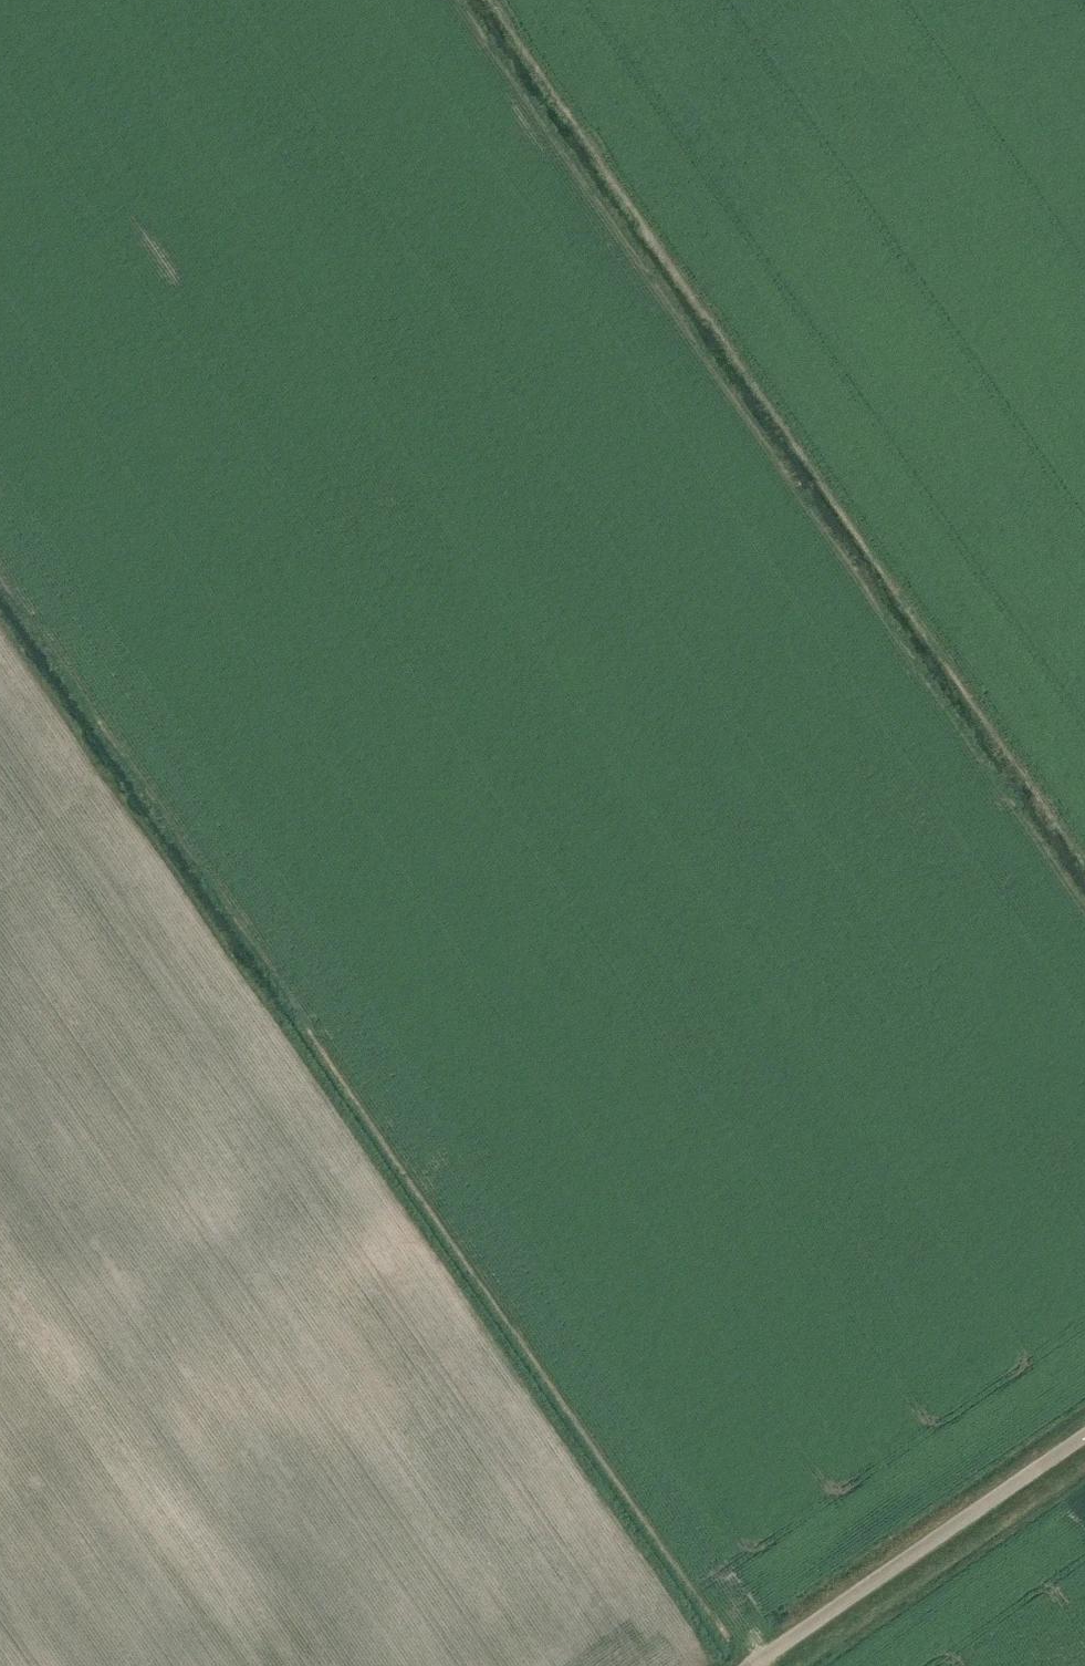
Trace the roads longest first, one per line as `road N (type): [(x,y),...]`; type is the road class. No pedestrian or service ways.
road 1 (unclassified): [(753,1665),(1084,1436)]

